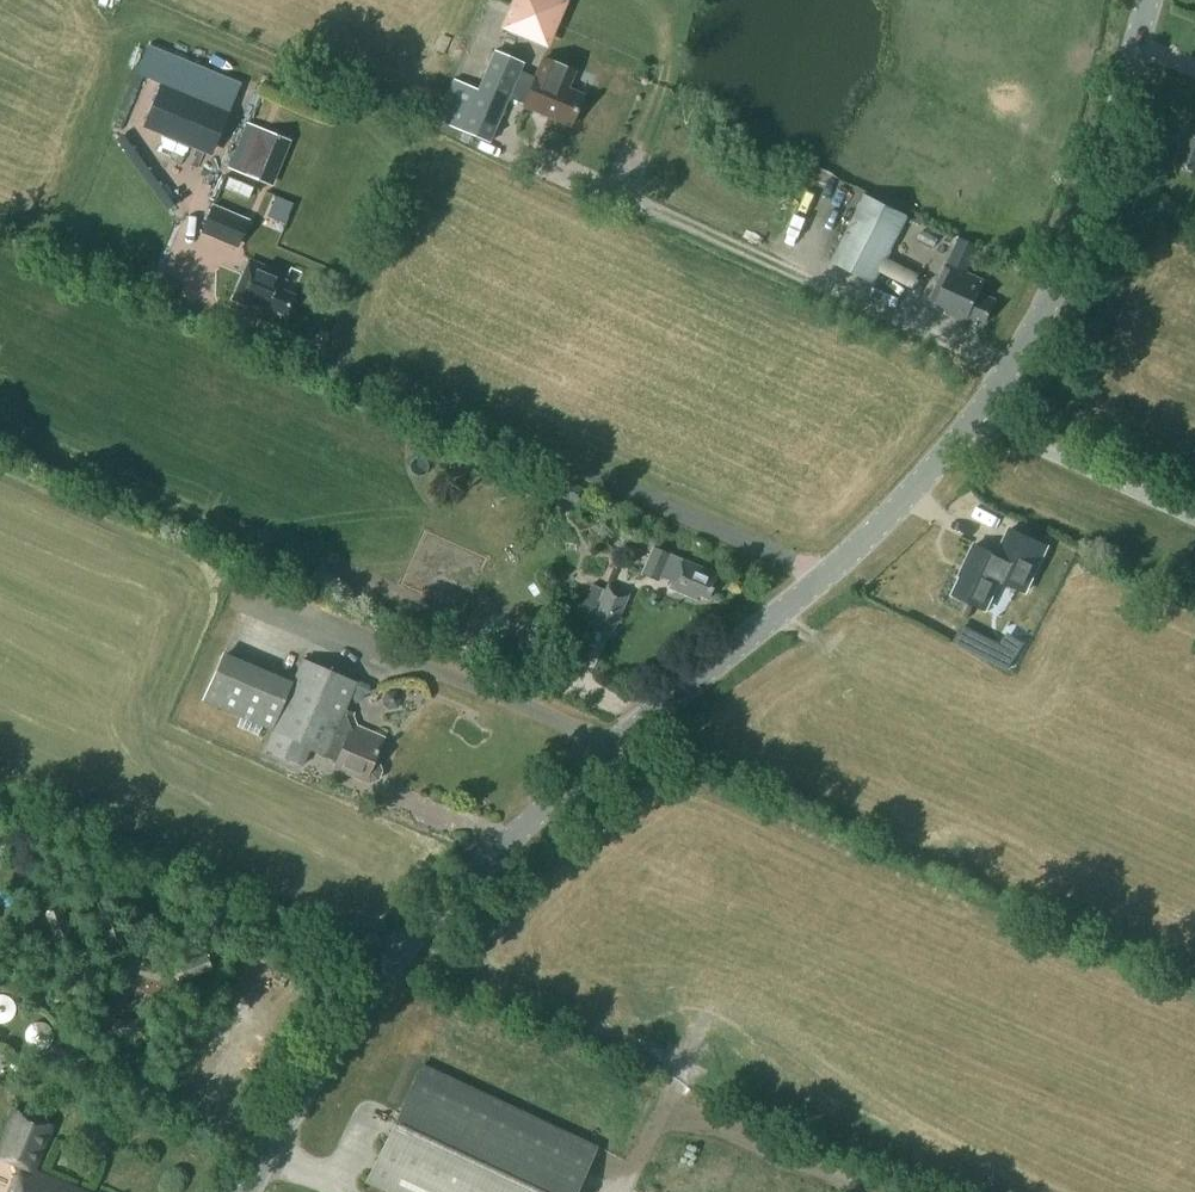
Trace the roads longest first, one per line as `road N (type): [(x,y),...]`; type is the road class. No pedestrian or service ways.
road 1 (tertiary): [(247,1191),(330,1045),(438,908),(564,788),(851,552),(977,414),(1067,261),(1149,0)]

